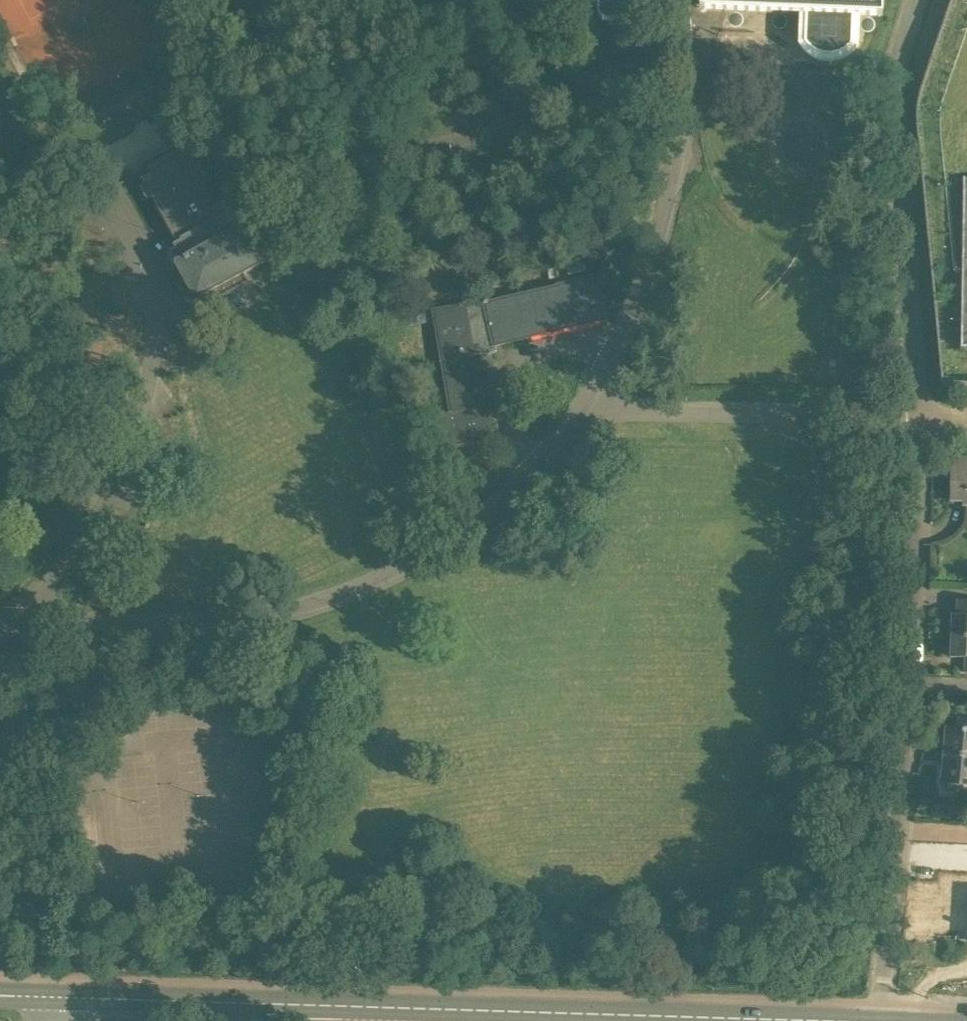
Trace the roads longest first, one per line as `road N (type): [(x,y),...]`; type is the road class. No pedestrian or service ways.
road 1 (primary): [(62,997),(817,1020)]
road 2 (unclassified): [(583,409),(504,501),(458,536),(342,595),(228,621),(14,617)]
road 3 (residential): [(882,1020),(910,717),(916,414)]
road 4 (residential): [(0,221),(94,215),(119,229),(157,300),(142,408),(113,487),(83,539),(14,617)]
road 5 (unclassified): [(684,0),(687,86),(669,209),(644,289),(583,409)]
road 6 (residential): [(916,414),(896,95),(918,0)]
road 7 (residential): [(583,409),(916,414)]

